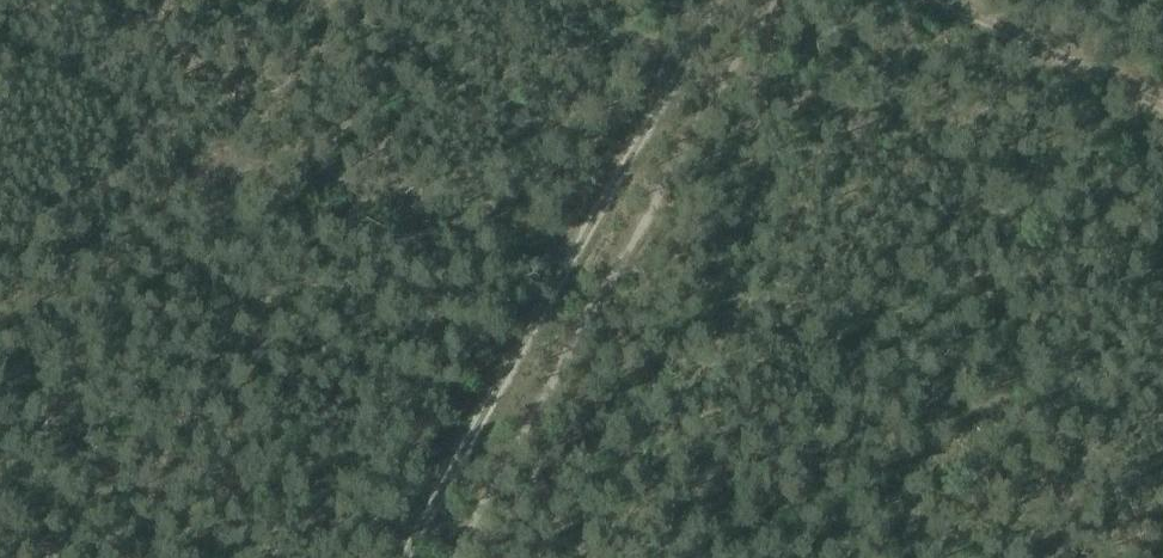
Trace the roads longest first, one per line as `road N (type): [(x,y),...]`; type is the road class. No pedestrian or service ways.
road 1 (track): [(417,557),(723,0)]
road 2 (track): [(1162,105),(945,0)]

